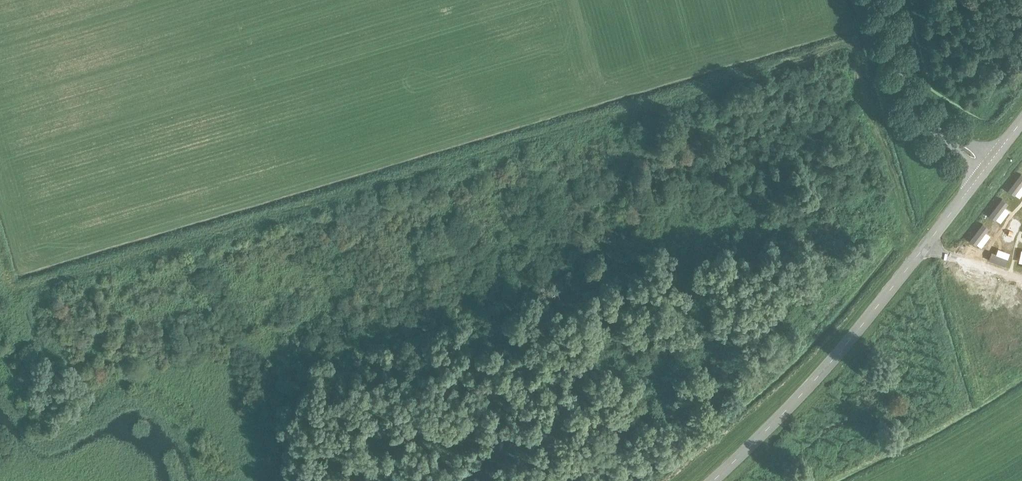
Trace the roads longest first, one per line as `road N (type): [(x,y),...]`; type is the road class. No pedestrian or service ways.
road 1 (unclassified): [(713,480),(797,401),(987,164)]
road 2 (unclassified): [(987,164),(926,120),(903,88),(876,0)]

